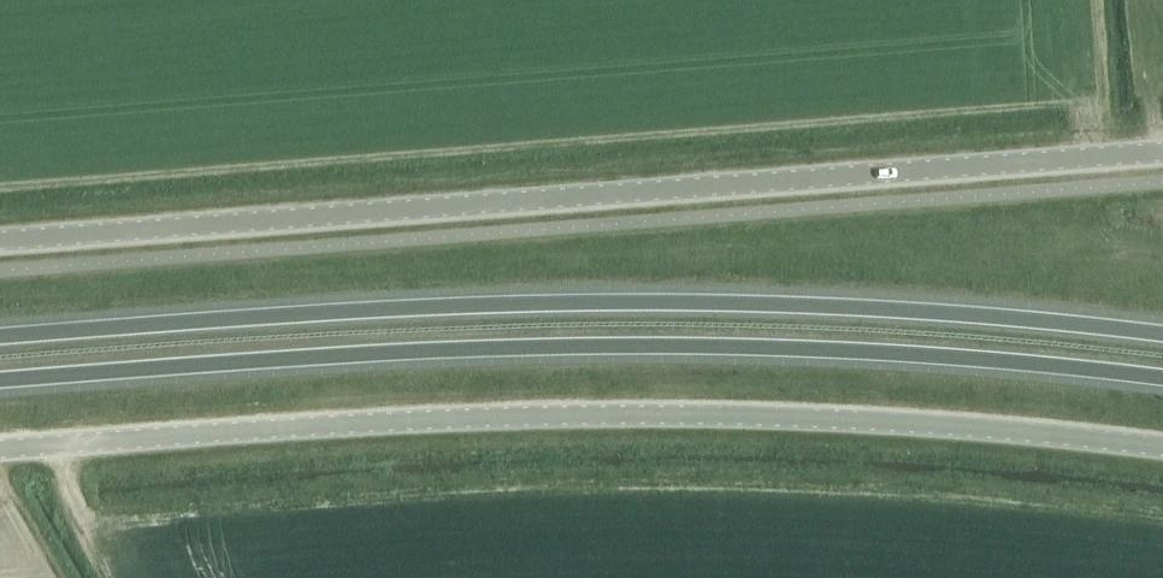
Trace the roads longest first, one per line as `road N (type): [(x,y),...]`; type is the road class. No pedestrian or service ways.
road 1 (unclassified): [(0,242),(1162,153)]
road 2 (trunk): [(1162,335),(956,314),(584,302),(0,337)]
road 3 (trunk): [(0,380),(288,359),(667,347),(969,358),(1162,379)]
road 4 (unclassified): [(0,446),(283,427),(704,415),(1162,447)]

